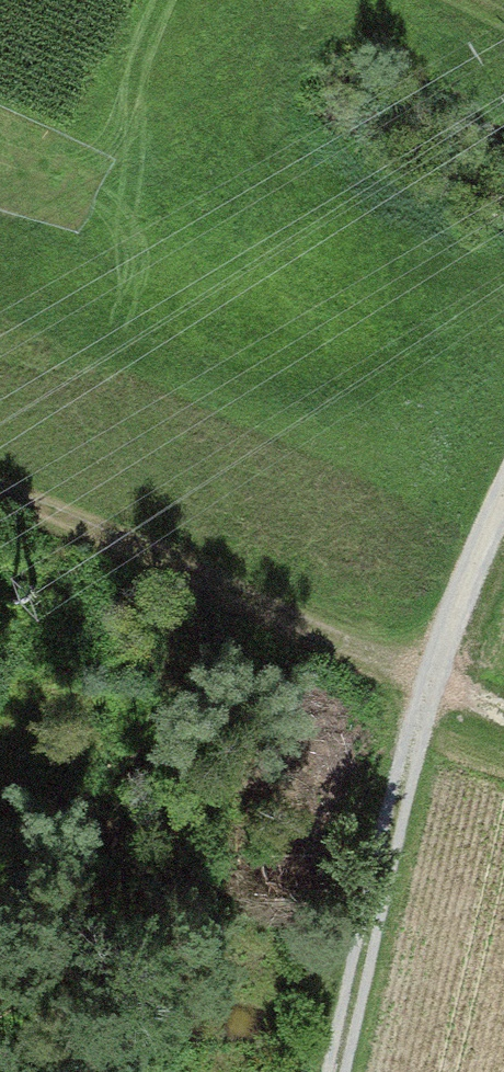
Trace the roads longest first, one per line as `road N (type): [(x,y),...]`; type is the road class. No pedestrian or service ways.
road 1 (track): [(333,1071),(429,653),(503,501)]
road 2 (track): [(503,688),(0,489)]

